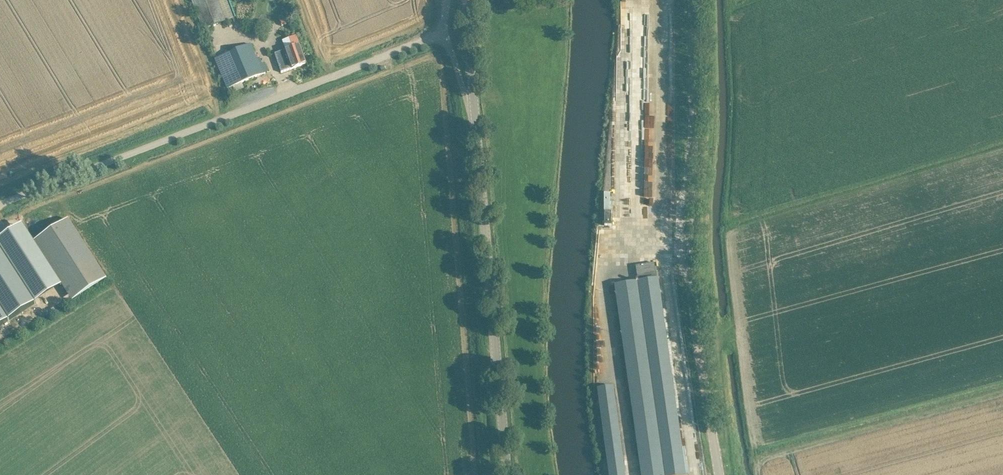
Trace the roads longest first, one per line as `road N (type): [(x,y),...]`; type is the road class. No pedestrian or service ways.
road 1 (unclassified): [(719,474),(689,251),(691,0)]
road 2 (unclassified): [(0,205),(442,33)]
road 3 (tertiary): [(506,474),(476,135)]
road 4 (tertiary): [(476,135),(469,0)]

